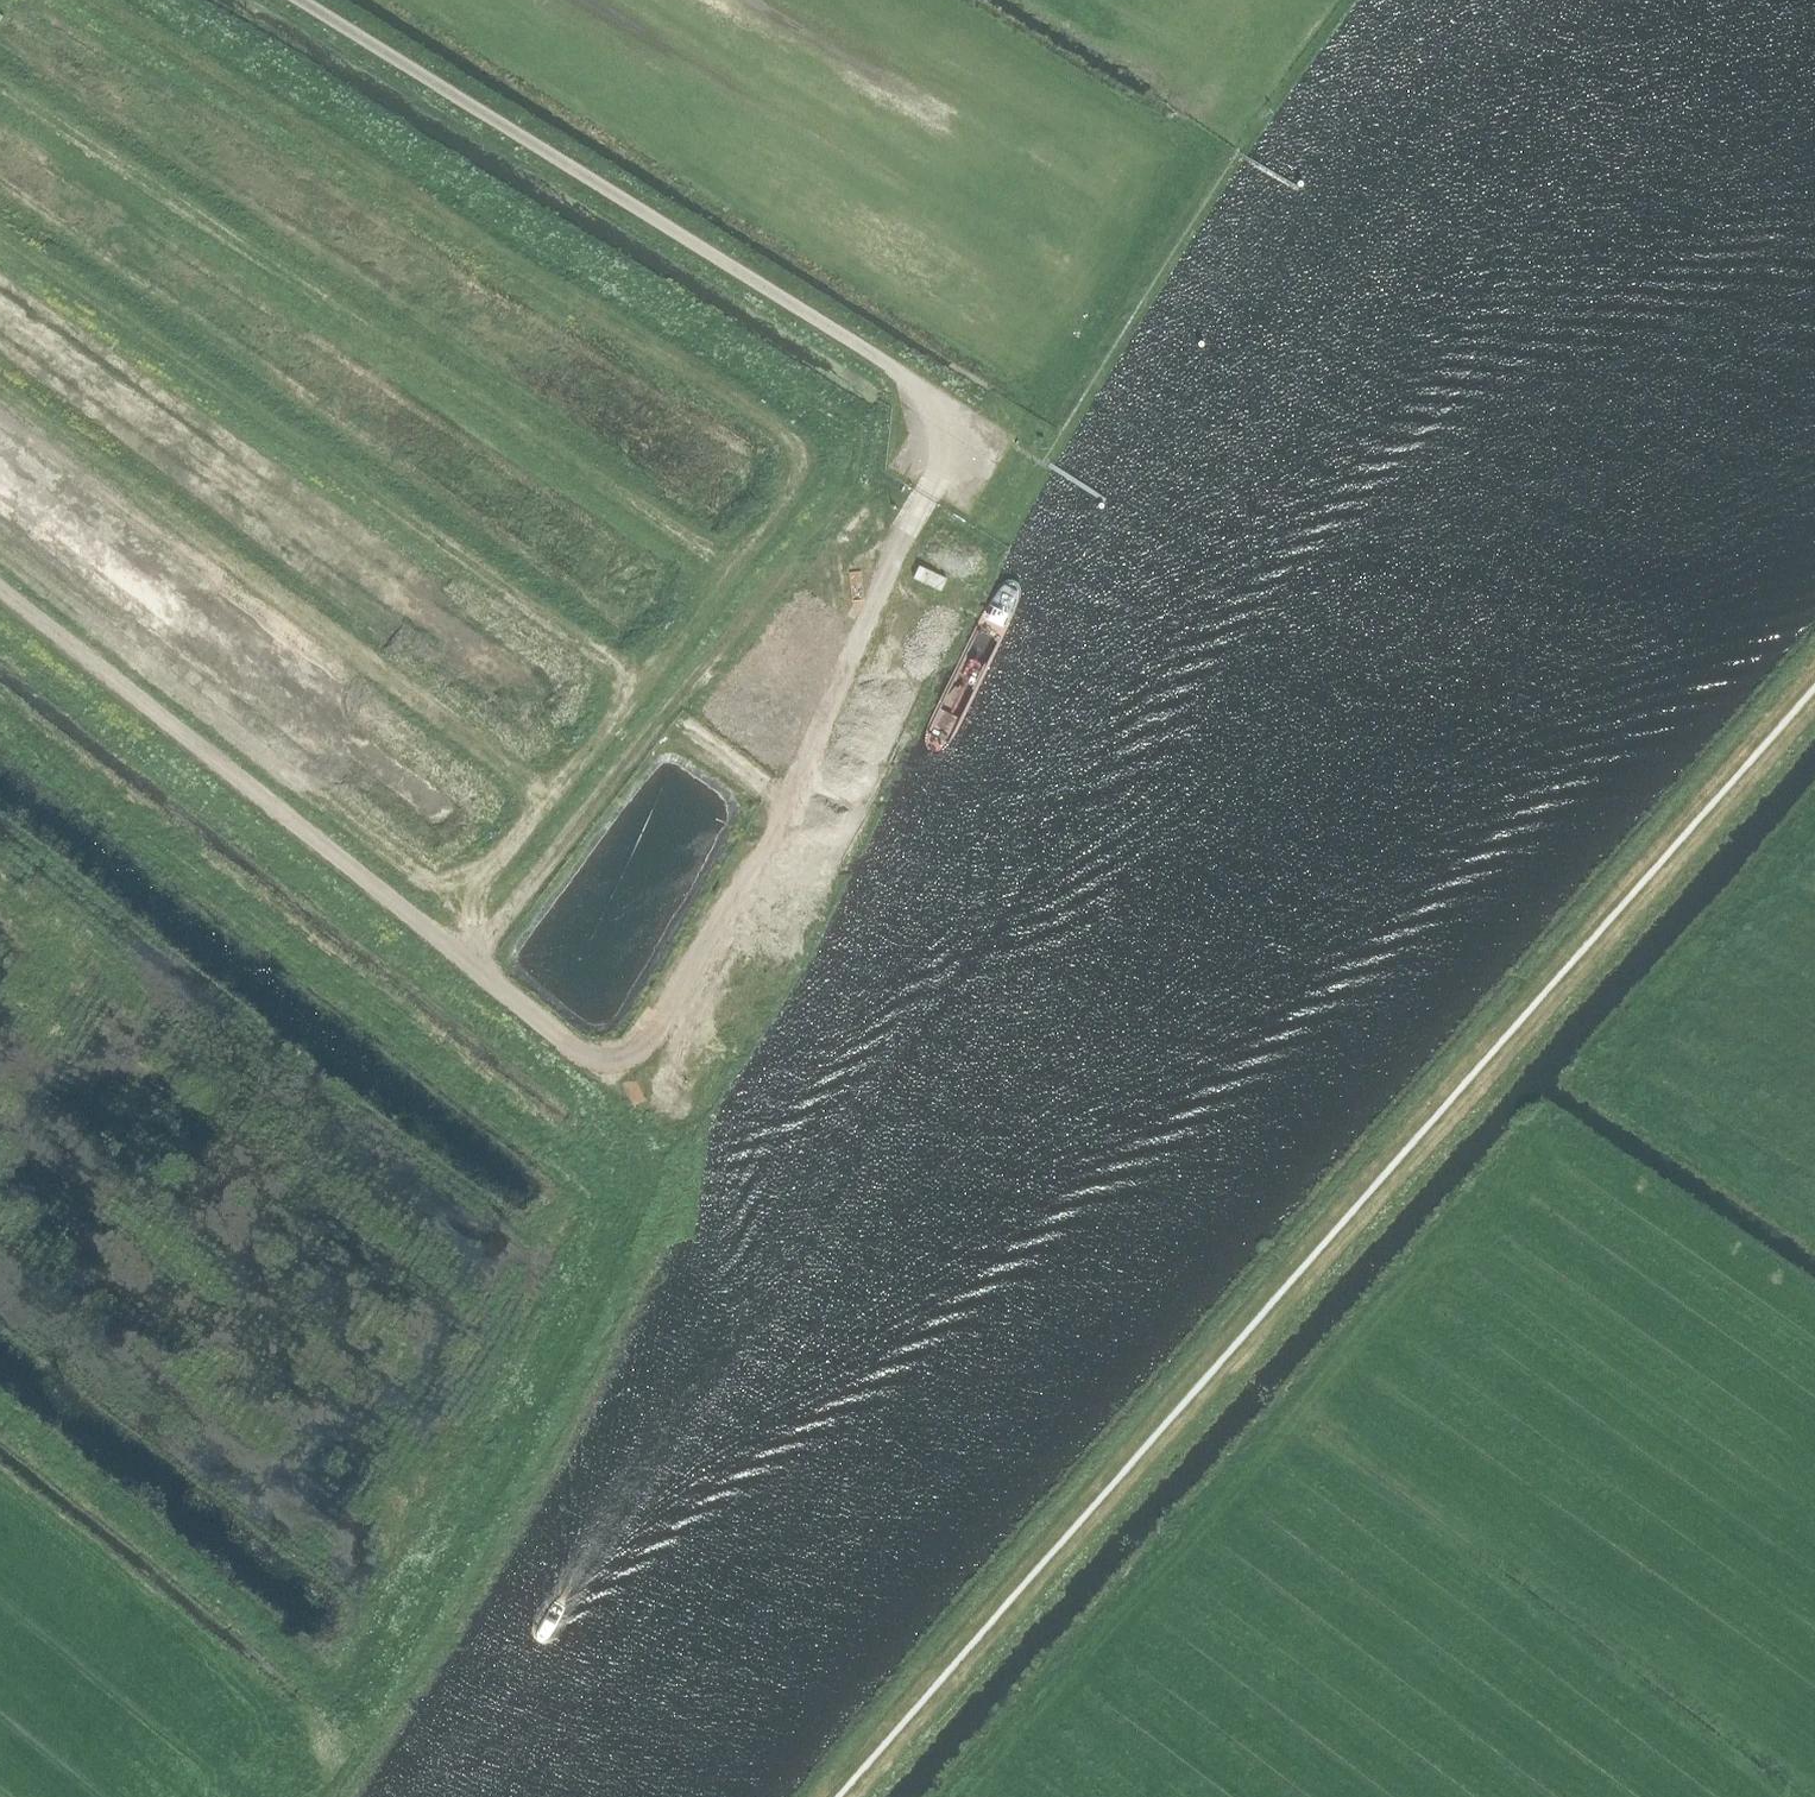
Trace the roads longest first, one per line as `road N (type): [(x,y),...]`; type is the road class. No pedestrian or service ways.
road 1 (unclassified): [(1003,442),(299,0)]

